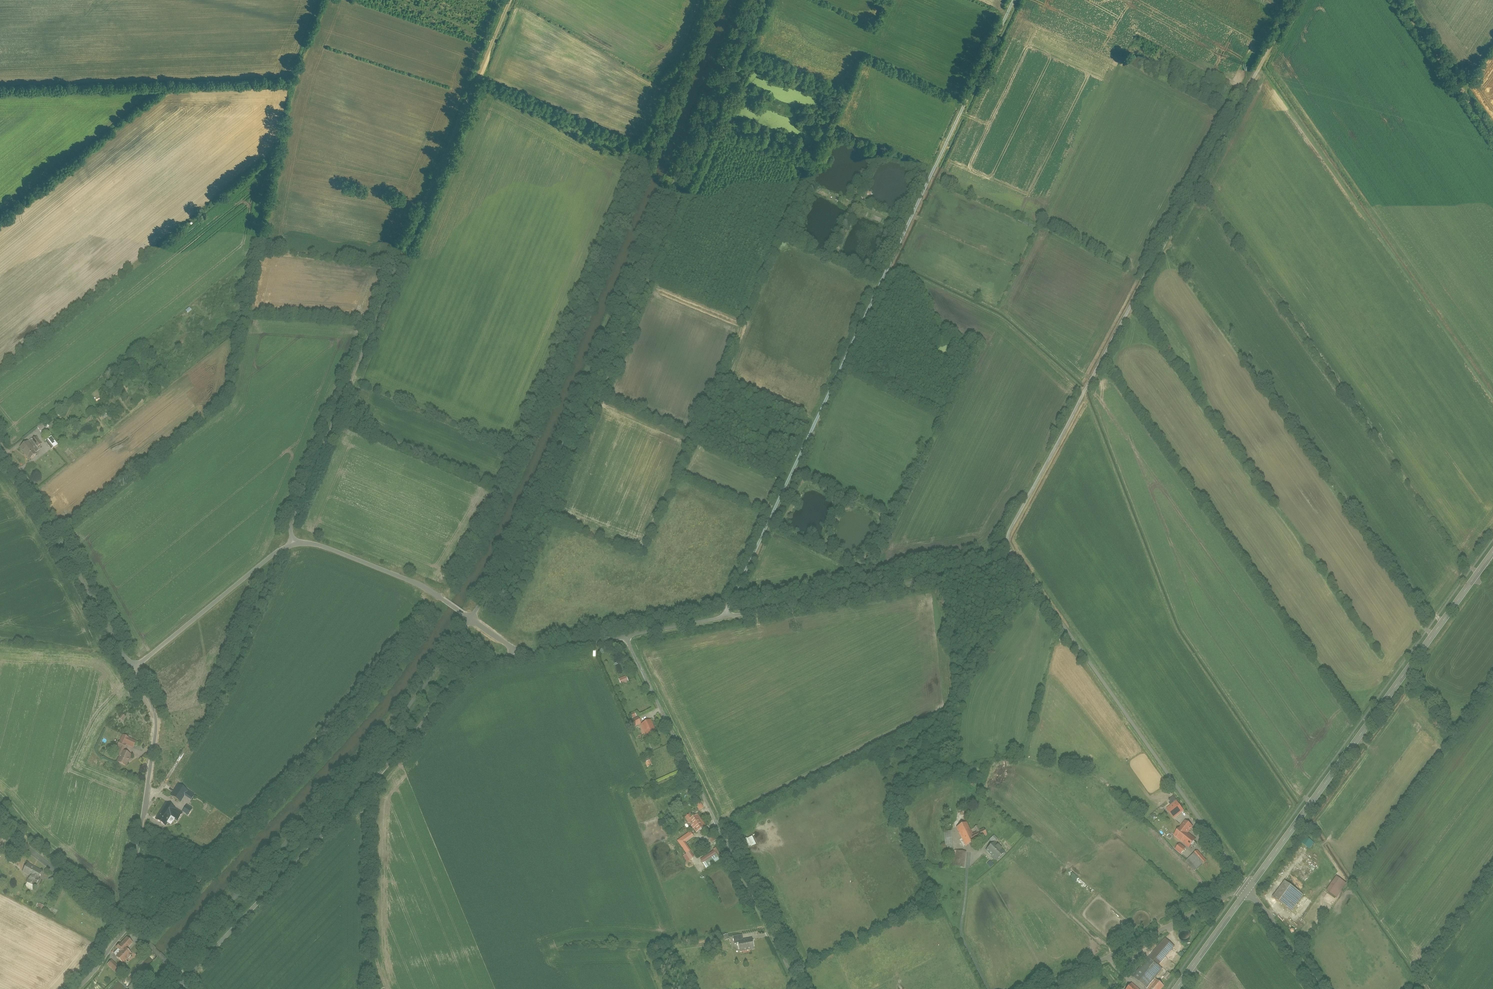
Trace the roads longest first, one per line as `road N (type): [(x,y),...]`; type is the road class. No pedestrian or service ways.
road 1 (unclassified): [(752,0),(560,456),(473,620)]
road 2 (residential): [(723,614),(1015,0)]
road 3 (unclassified): [(1297,0),(1010,530),(1013,560)]
road 4 (residential): [(294,543),(291,526),(317,456),(507,0)]
road 5 (residential): [(180,980),(389,765),(454,680),(523,653)]
road 6 (unclassified): [(473,620),(418,695),(170,966)]
road 7 (secondary): [(1248,889),(1492,552)]
road 8 (residential): [(1013,560),(1248,889)]
road 9 (residential): [(626,638),(801,988)]
road 10 (residential): [(723,614),(1013,560)]
road 11 (residential): [(150,802),(220,691),(273,555)]
road 12 (residential): [(0,444),(132,669)]
road 13 (residential): [(1248,889),(1040,988)]
road 14 (residential): [(75,988),(124,923),(150,802)]
road 15 (unclassified): [(473,620),(438,595),(315,544),(294,543)]
road 16 (unclassified): [(273,555),(132,669)]
road 17 (residential): [(1492,133),(1400,0)]
road 18 (residential): [(132,669),(157,717),(150,802)]
road 19 (residential): [(1248,889),(1322,988)]
road 20 (secondary): [(1176,988),(1248,889)]

